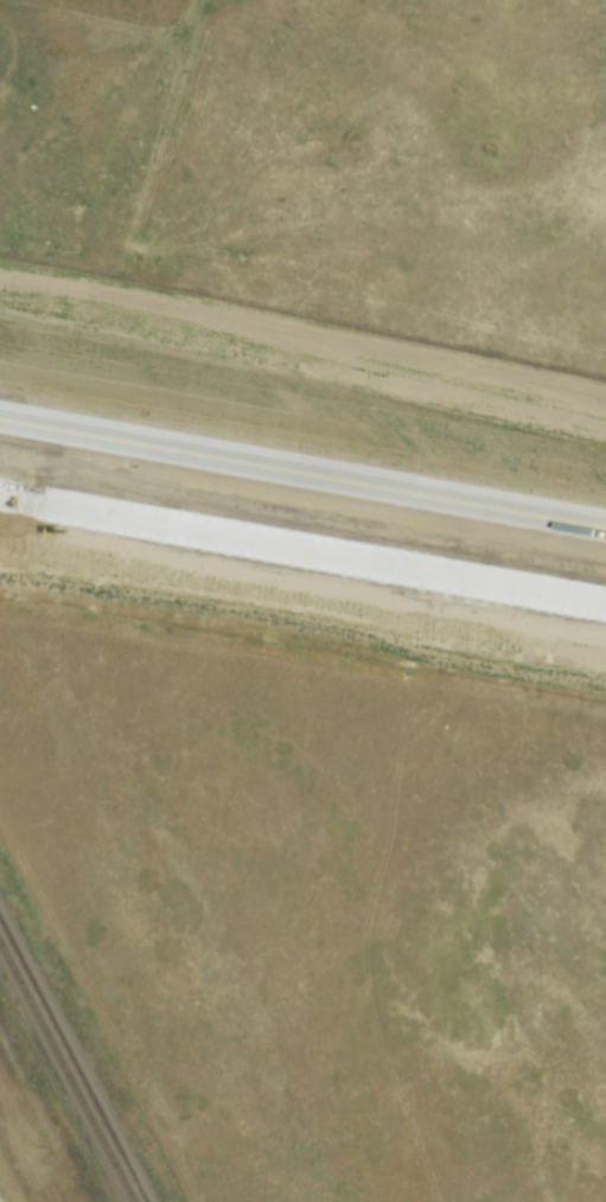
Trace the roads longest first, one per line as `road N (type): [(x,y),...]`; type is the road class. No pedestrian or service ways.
road 1 (motorway): [(605,531),(0,420)]
road 2 (motorway): [(0,492),(605,601)]

